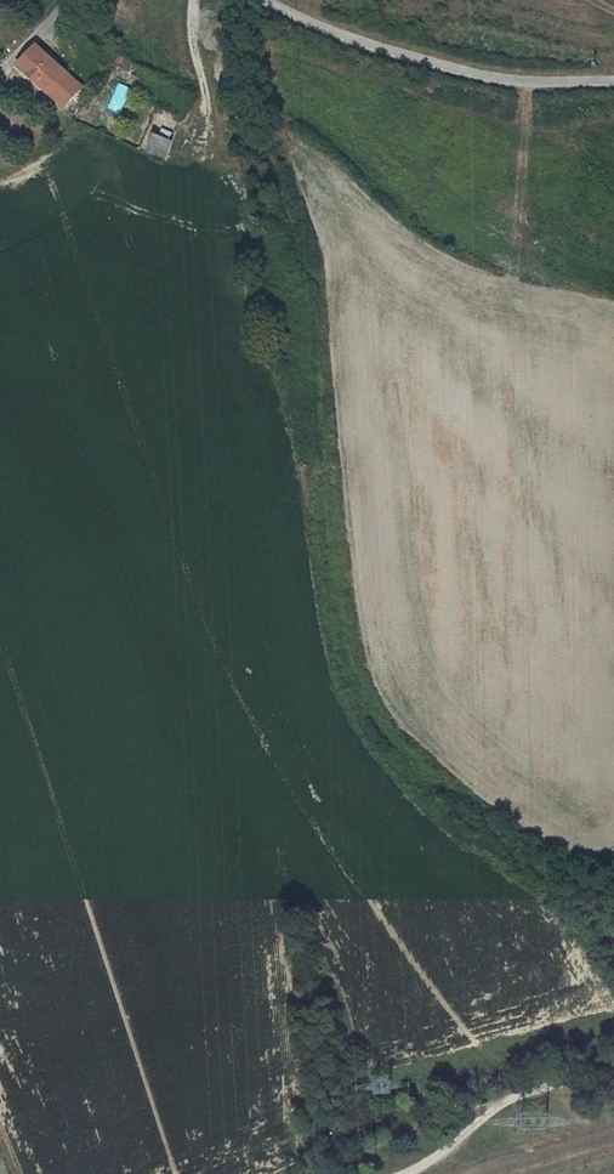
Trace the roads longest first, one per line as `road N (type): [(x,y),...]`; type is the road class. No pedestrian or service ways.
road 1 (unclassified): [(613,80),(474,74),(309,23),(265,0)]
road 2 (track): [(613,1075),(562,1082),(503,1104),(407,1173)]
road 3 (track): [(526,82),(526,244),(536,293)]
road 4 (track): [(503,1104),(436,1120),(319,1173)]
road 5 (track): [(196,0),(208,108),(198,152)]

